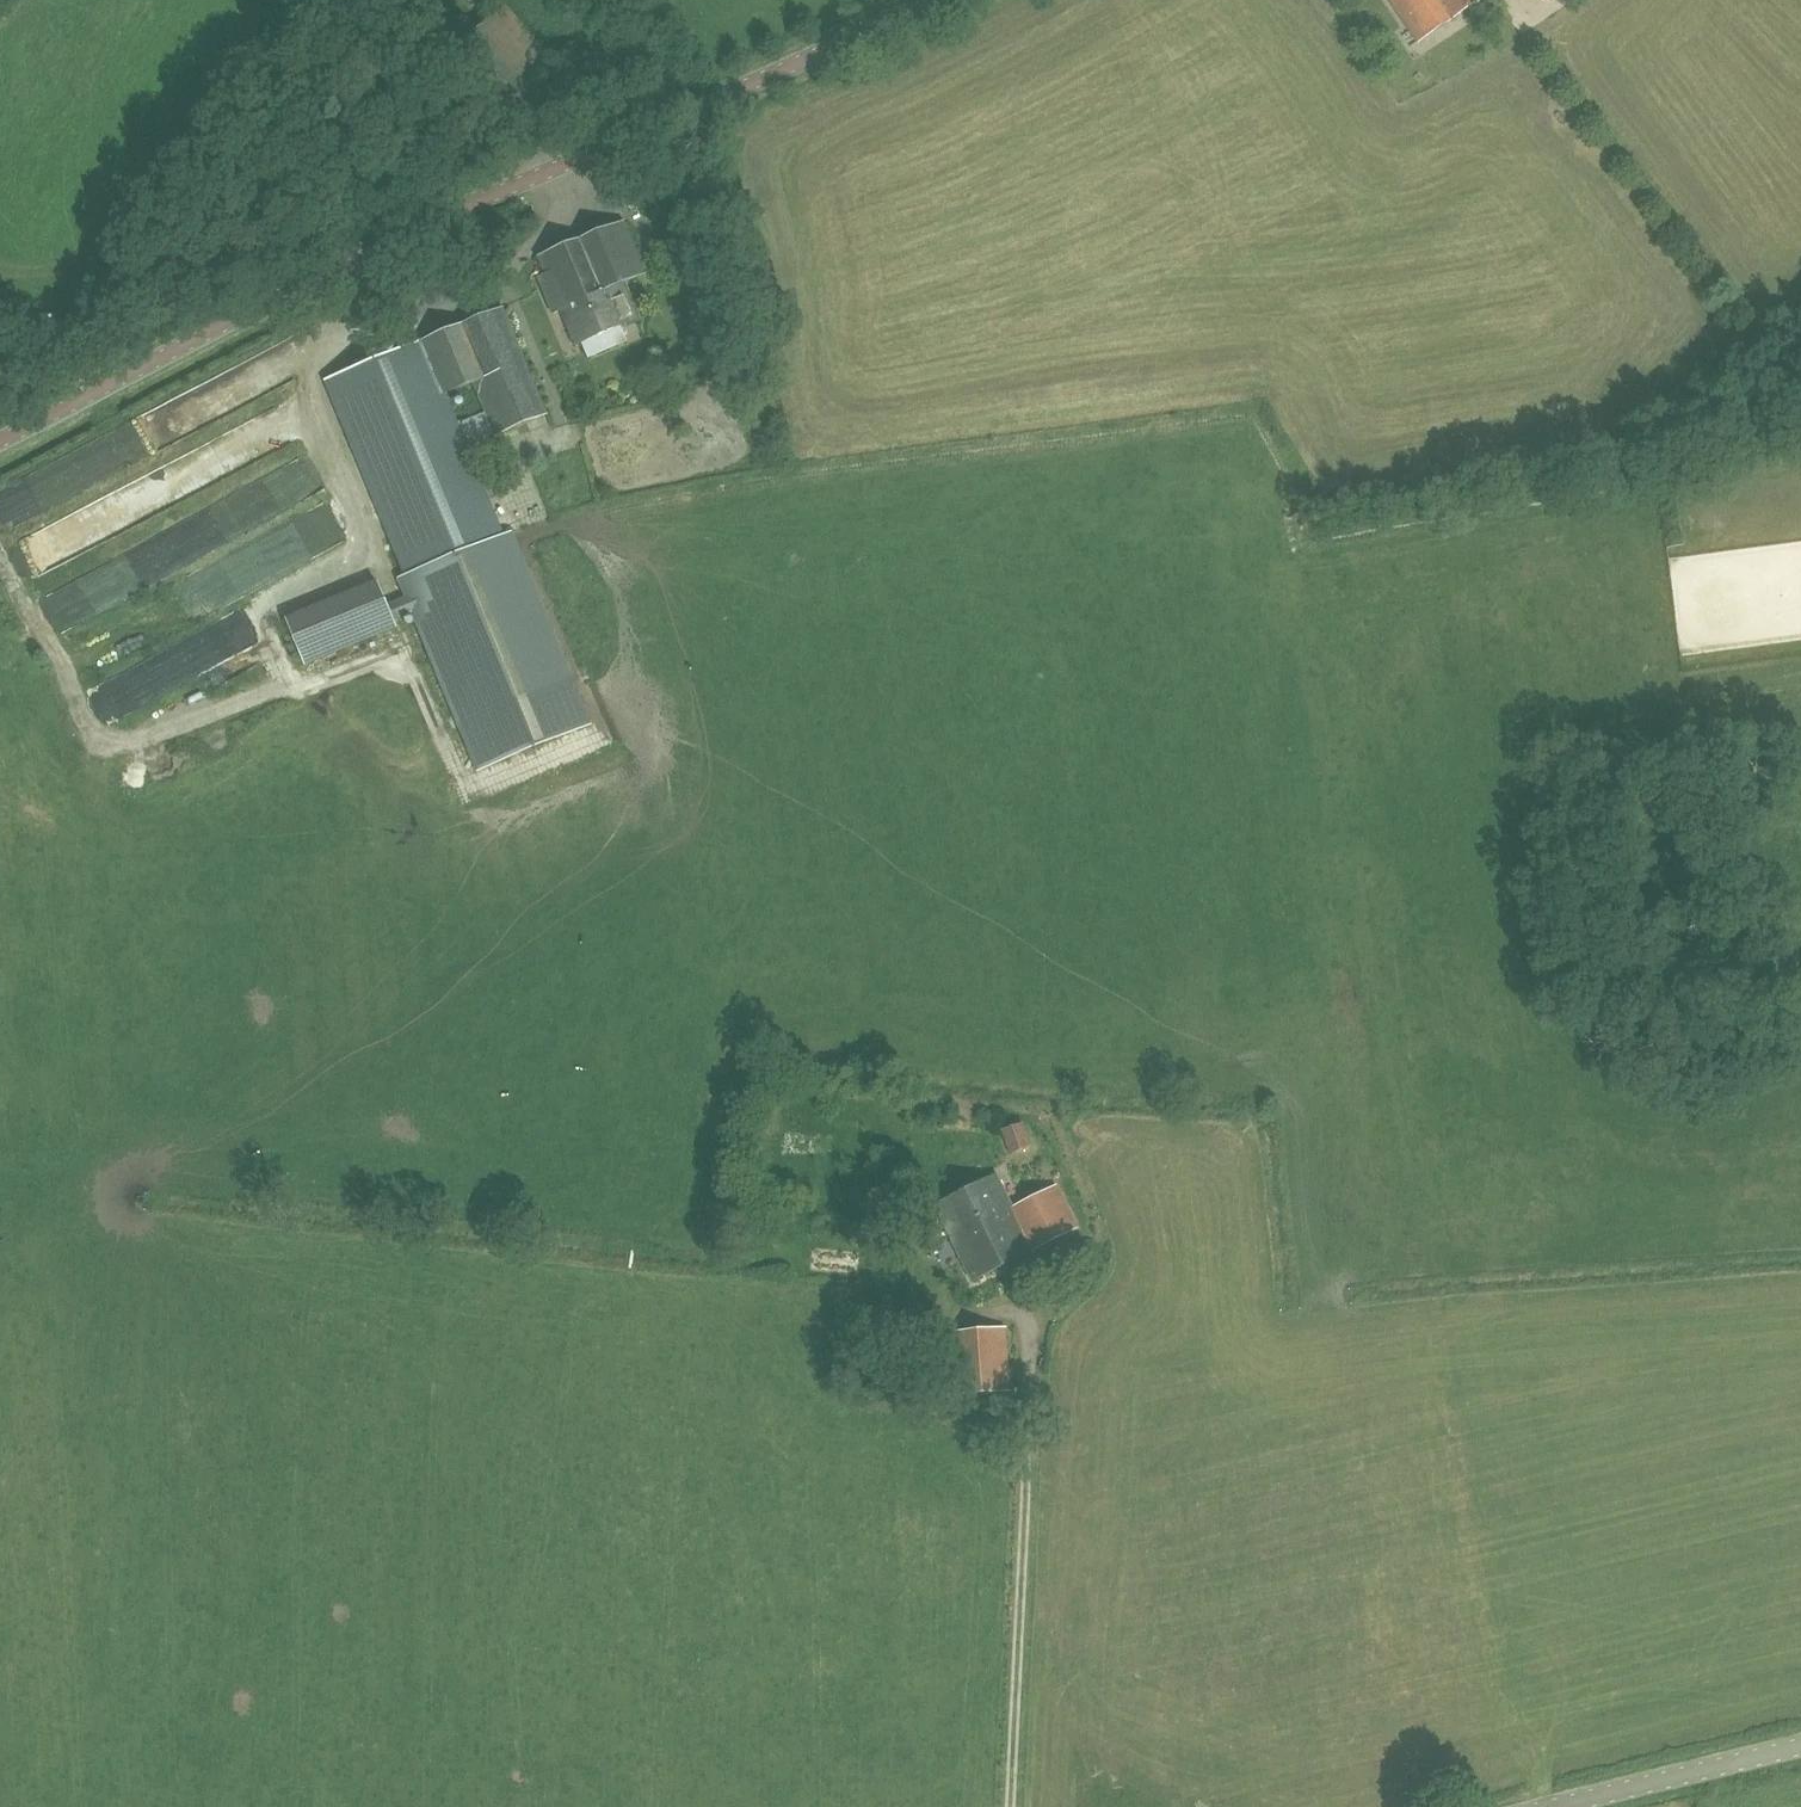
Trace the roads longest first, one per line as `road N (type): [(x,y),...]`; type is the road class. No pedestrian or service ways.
road 1 (unclassified): [(0,443),(400,238),(932,0)]
road 2 (unclassified): [(1579,1806),(1800,1750)]

